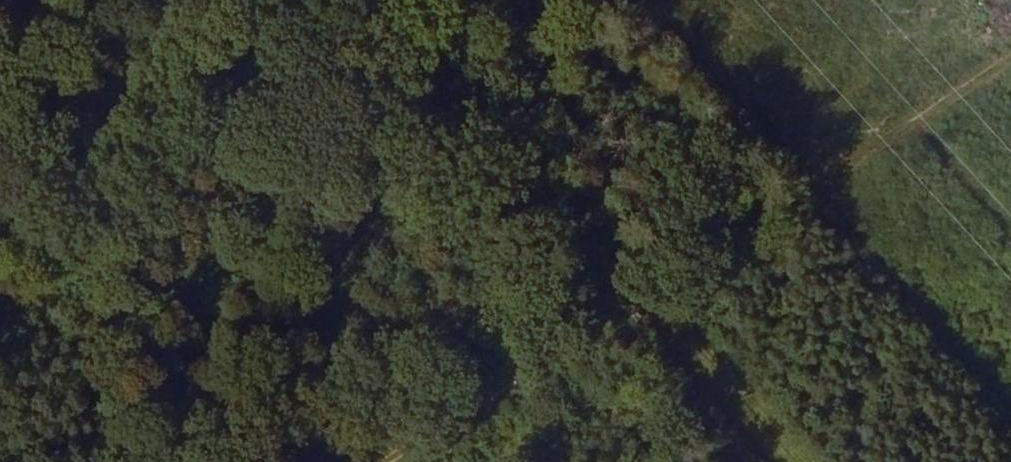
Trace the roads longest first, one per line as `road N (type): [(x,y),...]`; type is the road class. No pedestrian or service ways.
road 1 (track): [(1010,70),(638,297),(389,461)]
road 2 (track): [(366,0),(788,461)]

